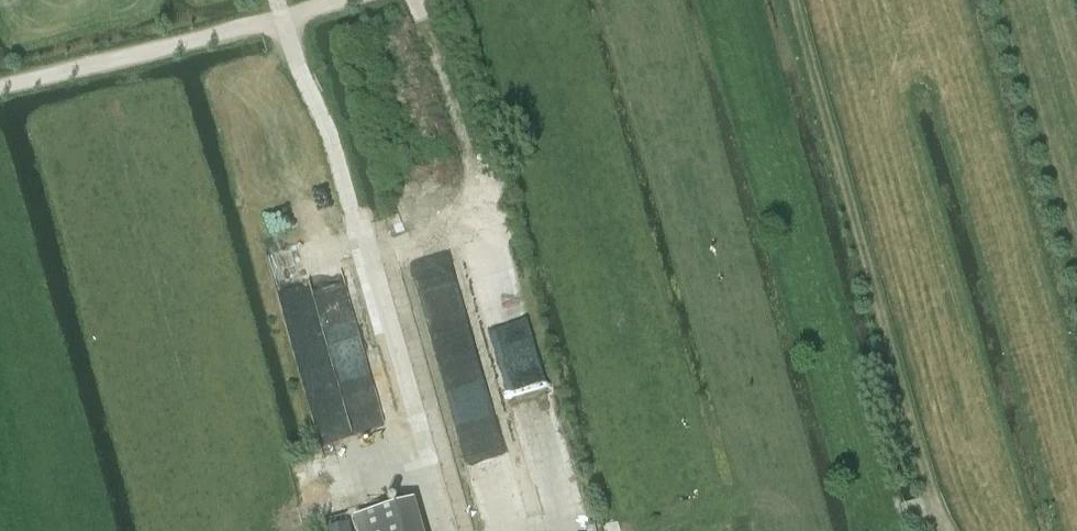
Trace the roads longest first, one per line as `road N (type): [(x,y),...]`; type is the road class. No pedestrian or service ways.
road 1 (track): [(0,97),(353,0)]

